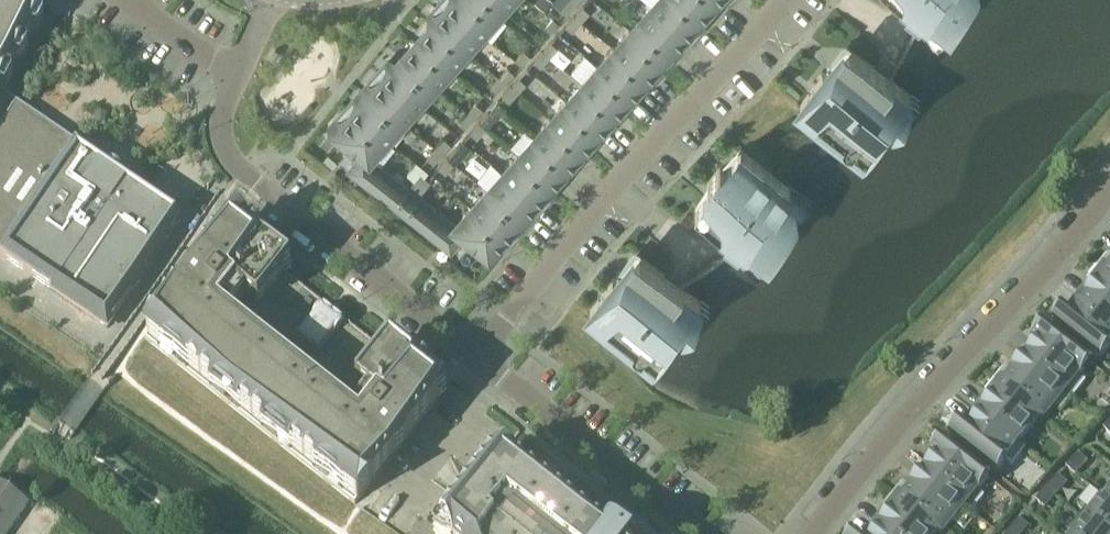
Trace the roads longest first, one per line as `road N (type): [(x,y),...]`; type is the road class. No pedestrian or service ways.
road 1 (residential): [(265,0),(221,116),(222,144),(244,176),(476,356)]
road 2 (residential): [(476,356),(612,188),(784,0)]
road 3 (residential): [(809,533),(1109,188)]
road 4 (residential): [(476,356),(705,533)]

